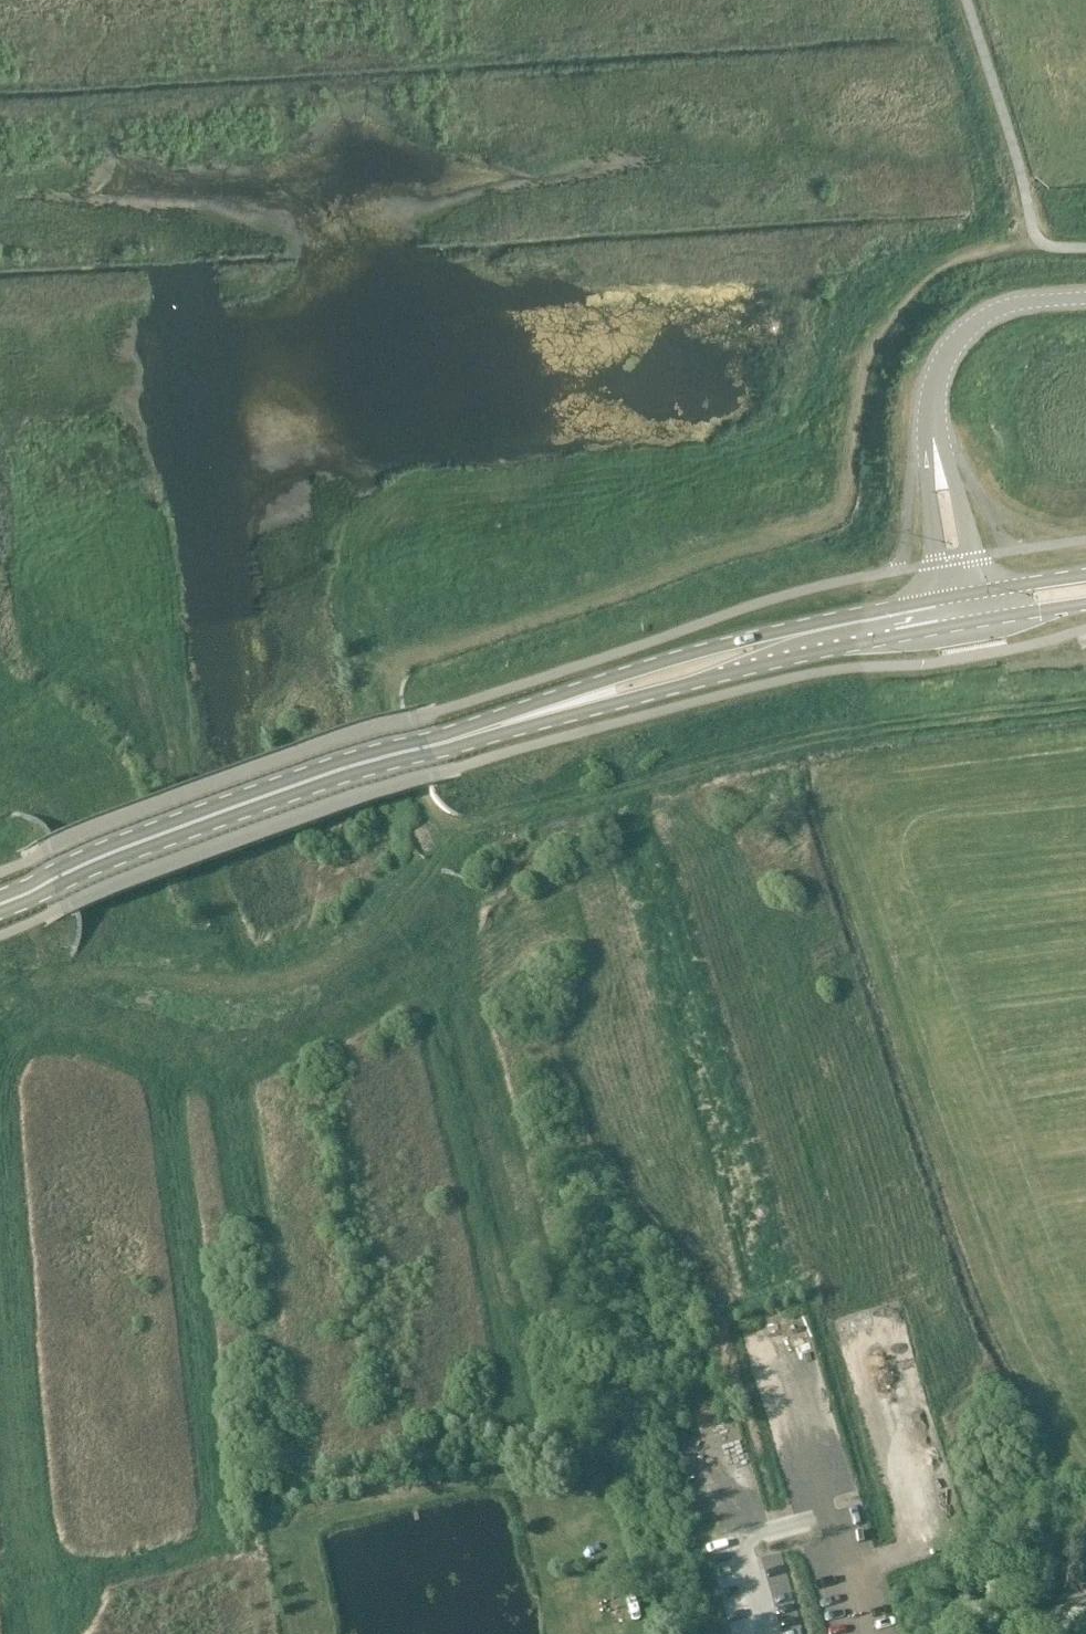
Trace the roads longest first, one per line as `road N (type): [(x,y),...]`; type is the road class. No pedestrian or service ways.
road 1 (primary): [(0,905),(501,726)]
road 2 (primary): [(501,726),(520,729),(820,652),(964,625)]
road 3 (primary): [(942,599),(701,651),(515,711),(501,726)]
road 4 (tertiary): [(1085,297),(1019,303),(970,327),(938,373),(931,432)]
road 5 (tertiary): [(931,432),(924,444),(927,495),(942,599)]
road 6 (tertiary): [(977,592),(955,490),(931,432)]
road 7 (primary): [(964,625),(1085,604)]

